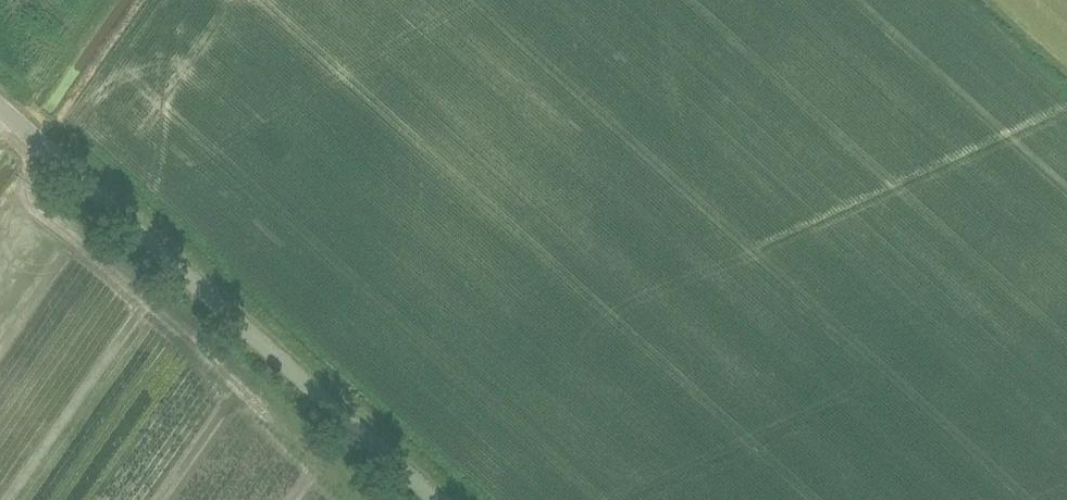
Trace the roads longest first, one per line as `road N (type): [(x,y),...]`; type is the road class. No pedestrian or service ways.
road 1 (unclassified): [(435,499),(0,108)]

